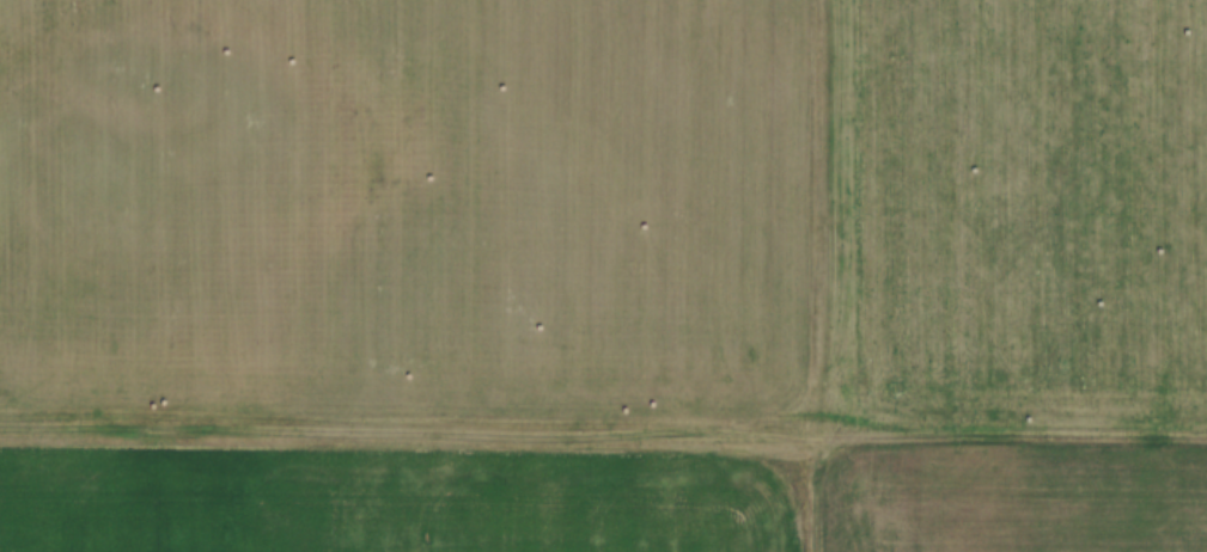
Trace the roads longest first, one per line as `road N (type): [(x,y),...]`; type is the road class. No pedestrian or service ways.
road 1 (track): [(1206,441),(749,424),(0,413)]
road 2 (track): [(823,551),(828,0)]

